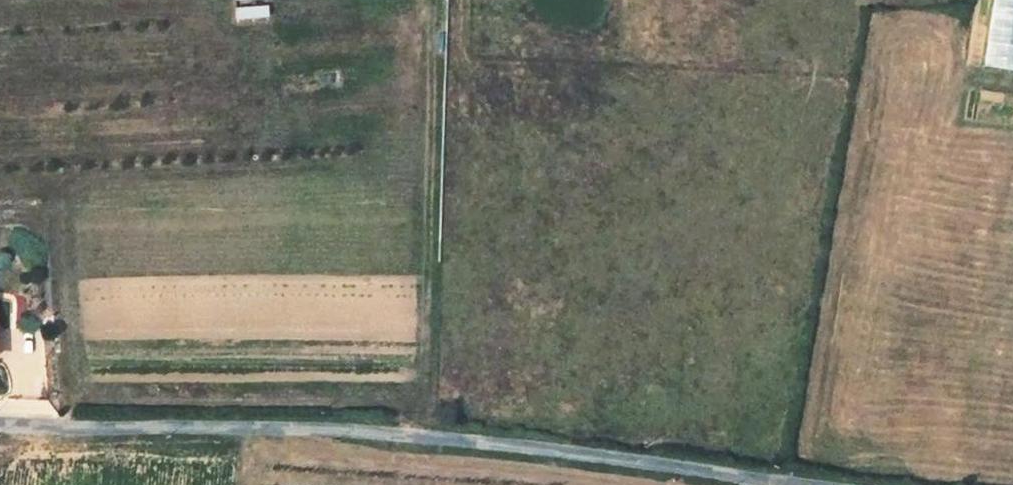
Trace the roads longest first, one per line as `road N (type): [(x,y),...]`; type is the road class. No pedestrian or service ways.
road 1 (unclassified): [(774,484),(370,433),(0,424)]

